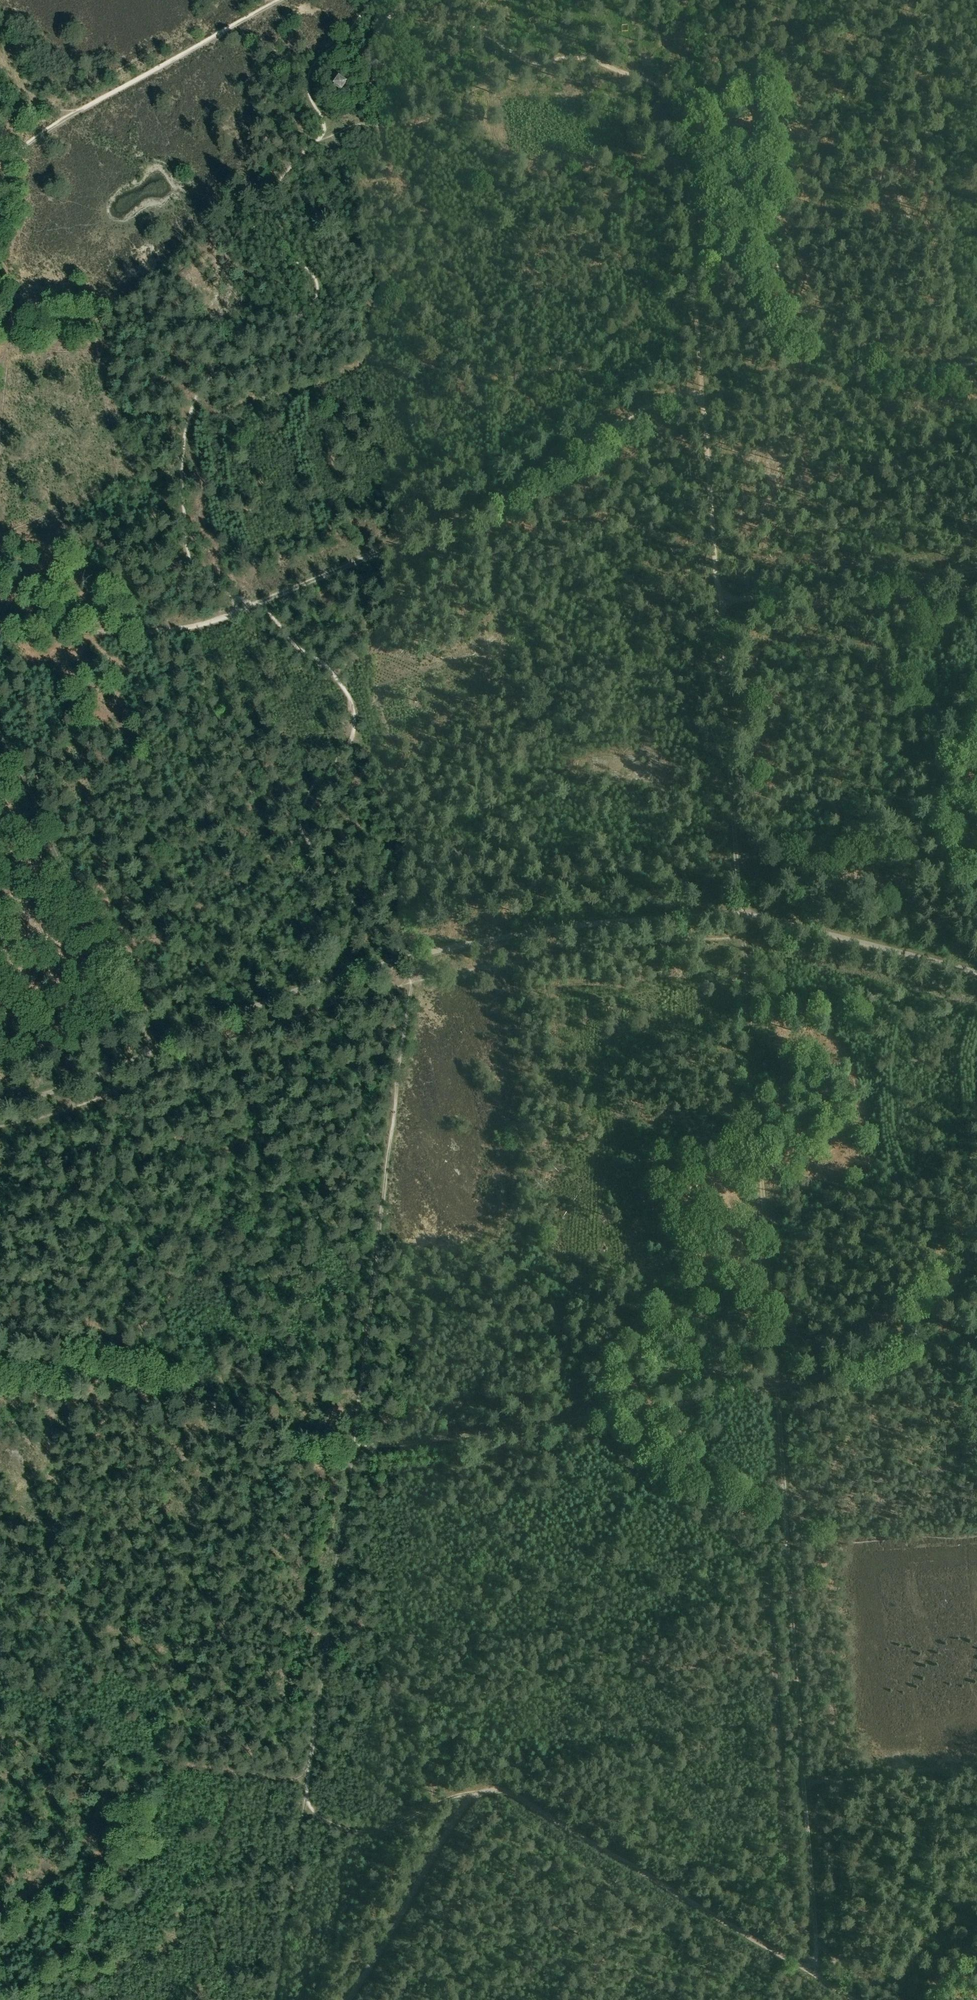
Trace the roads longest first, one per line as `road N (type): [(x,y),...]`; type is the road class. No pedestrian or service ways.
road 1 (track): [(685,105),(817,1943)]
road 2 (track): [(278,1999),(352,1448),(775,1394),(845,1372),(891,1346),(976,1261)]
road 3 (track): [(976,556),(870,566),(717,551),(631,519),(587,520),(353,566),(191,629),(0,621)]
road 4 (track): [(402,958),(407,997),(352,1448),(0,1371)]
road 5 (track): [(444,0),(446,11),(538,69),(565,55),(596,57),(685,105),(763,67),(781,71),(795,181),(776,219),(792,297),(855,362),(897,375),(976,364)]
road 6 (track): [(817,1943),(795,1921),(766,1526),(784,1503)]
road 7 (track): [(814,1972),(517,1796),(484,1790)]
road 8 (track): [(152,1050),(0,736)]
road 9 (track): [(484,1790),(466,1805),(352,1999)]
road 10 (track): [(77,114),(281,0)]
road 11 (track): [(484,1790),(373,1834),(332,1827),(303,1803)]

